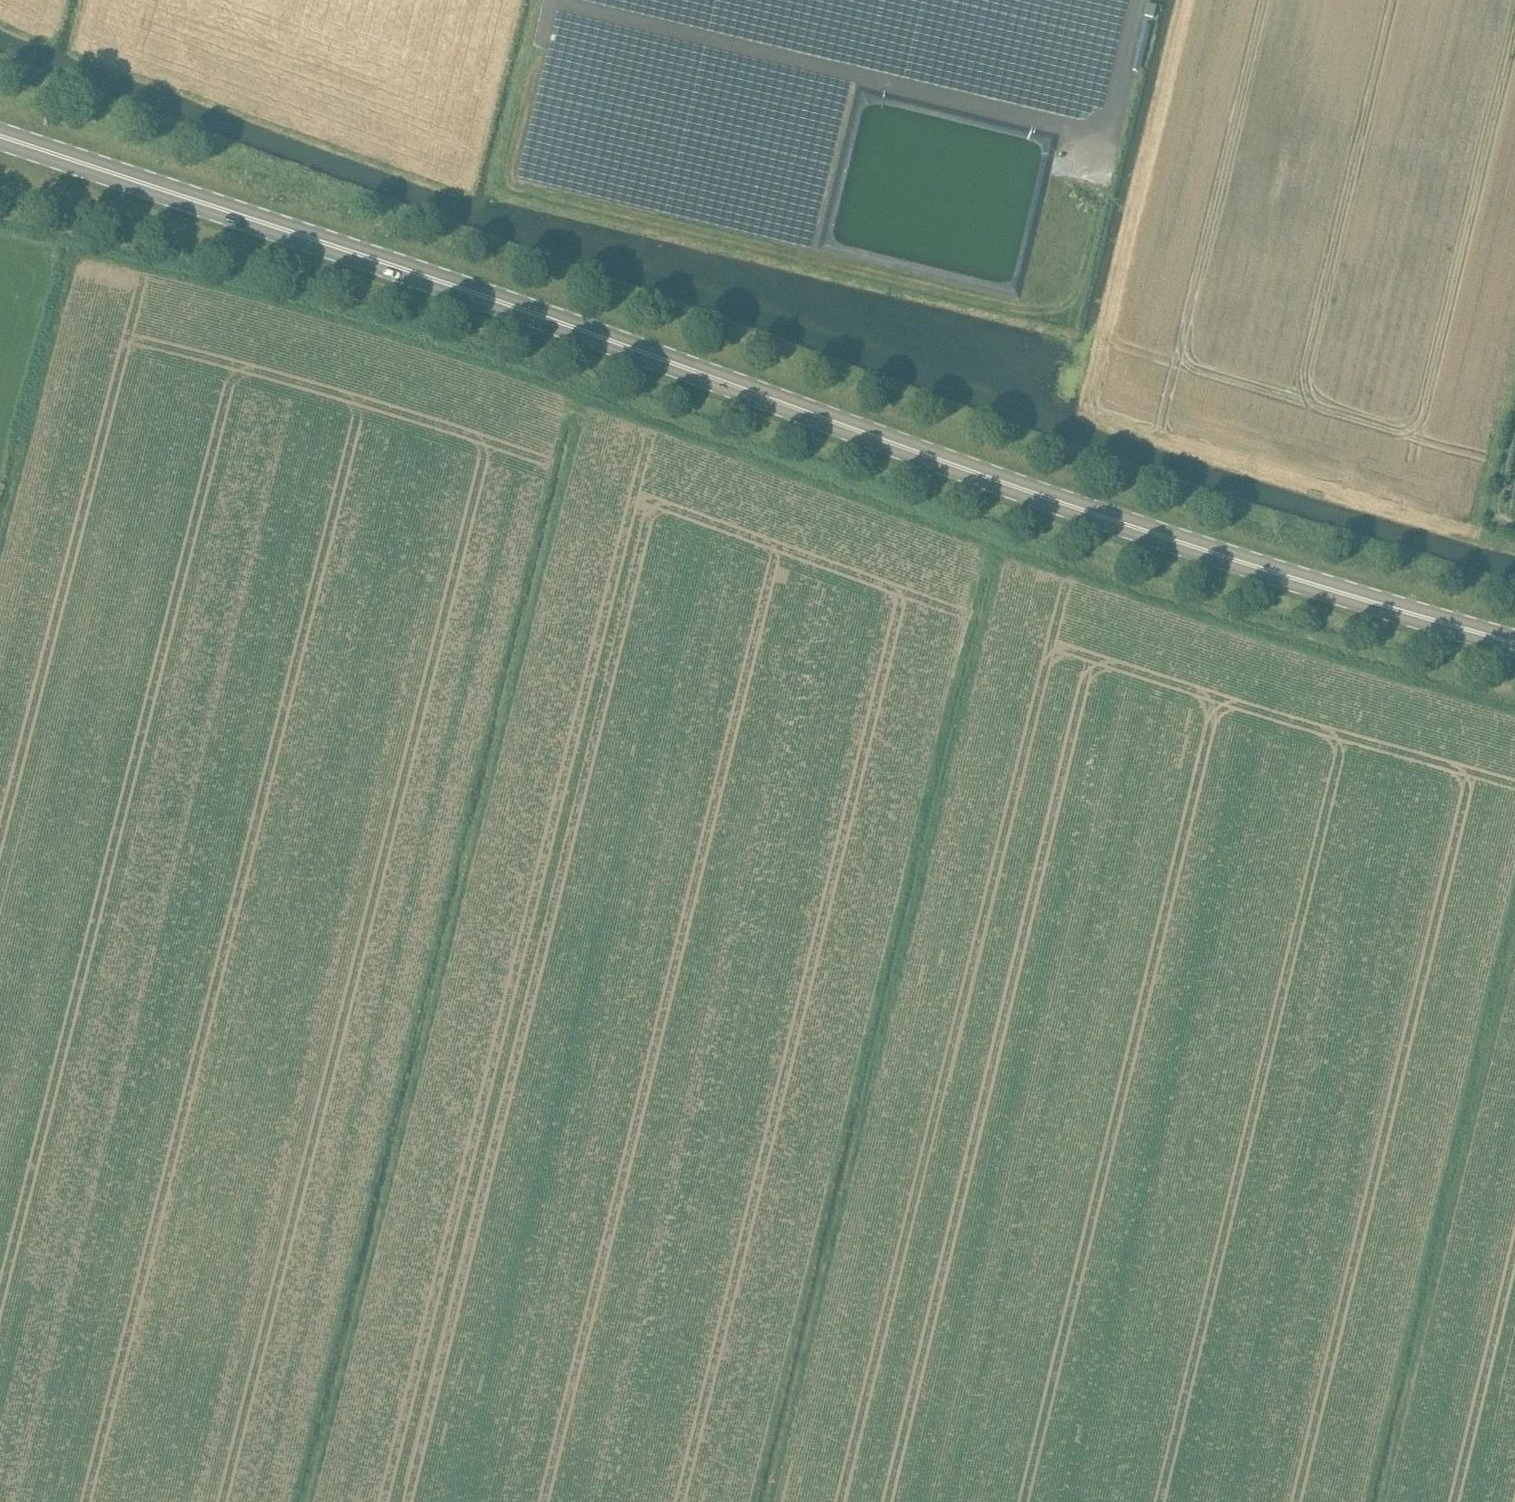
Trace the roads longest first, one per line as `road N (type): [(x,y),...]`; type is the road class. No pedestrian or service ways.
road 1 (primary): [(1514,642),(1105,517),(584,331),(0,137)]

